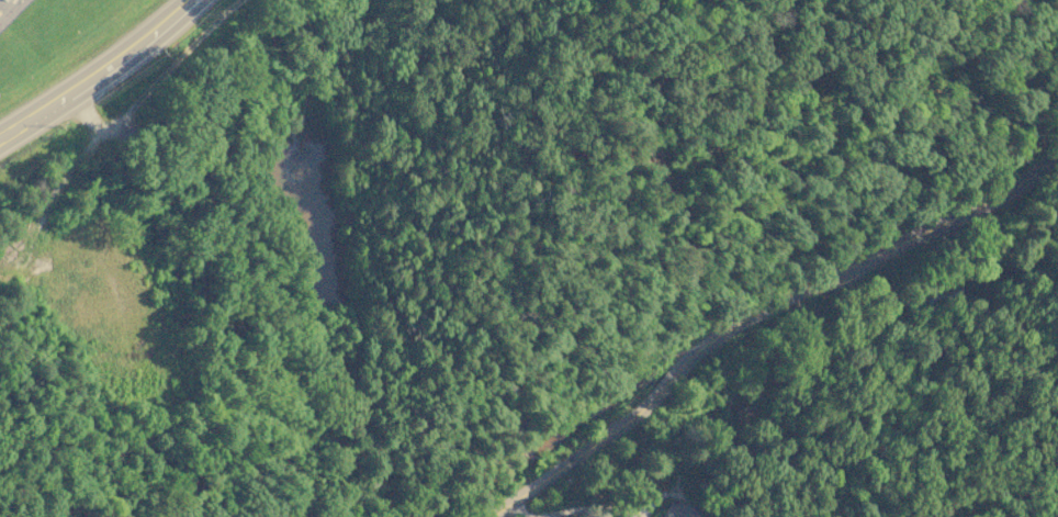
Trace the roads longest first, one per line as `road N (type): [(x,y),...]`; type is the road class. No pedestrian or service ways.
road 1 (tertiary): [(1057,157),(784,301),(687,362),(641,415),(489,516)]
road 2 (secondary): [(193,0),(0,142)]

